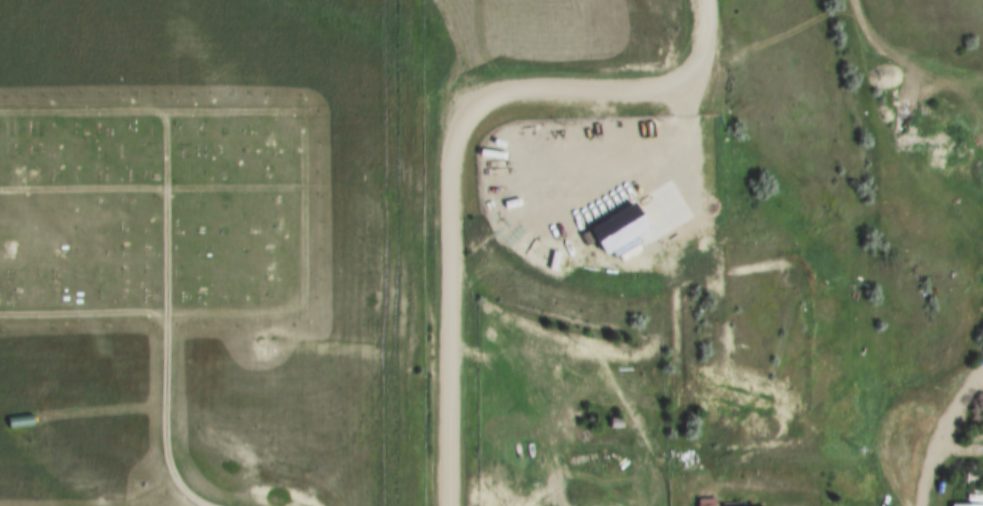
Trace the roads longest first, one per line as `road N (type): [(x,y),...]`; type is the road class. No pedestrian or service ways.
road 1 (residential): [(449,505),(459,127),(468,110),(496,97),(675,99),(700,76),(704,0)]
road 2 (track): [(982,247),(908,159),(883,112),(857,0)]

